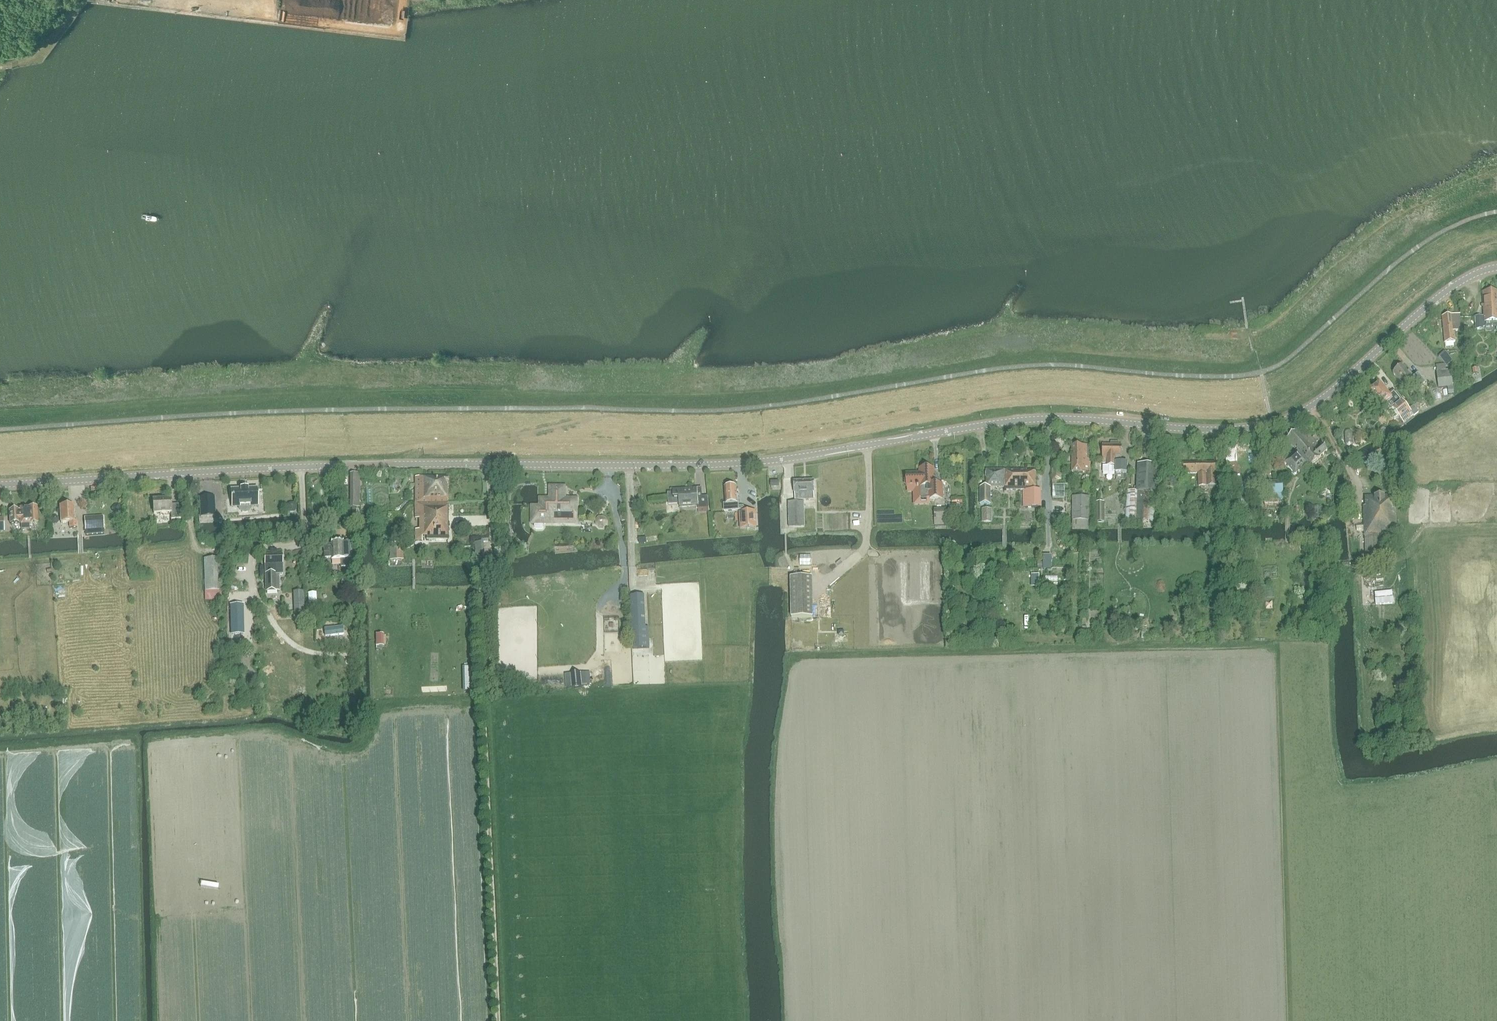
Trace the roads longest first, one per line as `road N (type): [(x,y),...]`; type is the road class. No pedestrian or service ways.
road 1 (tertiary): [(1496,268),(1445,292),(1307,408),(1260,426),(1041,418),(759,461),(332,466),(0,484)]
road 2 (track): [(504,1020),(485,584),(492,464)]

